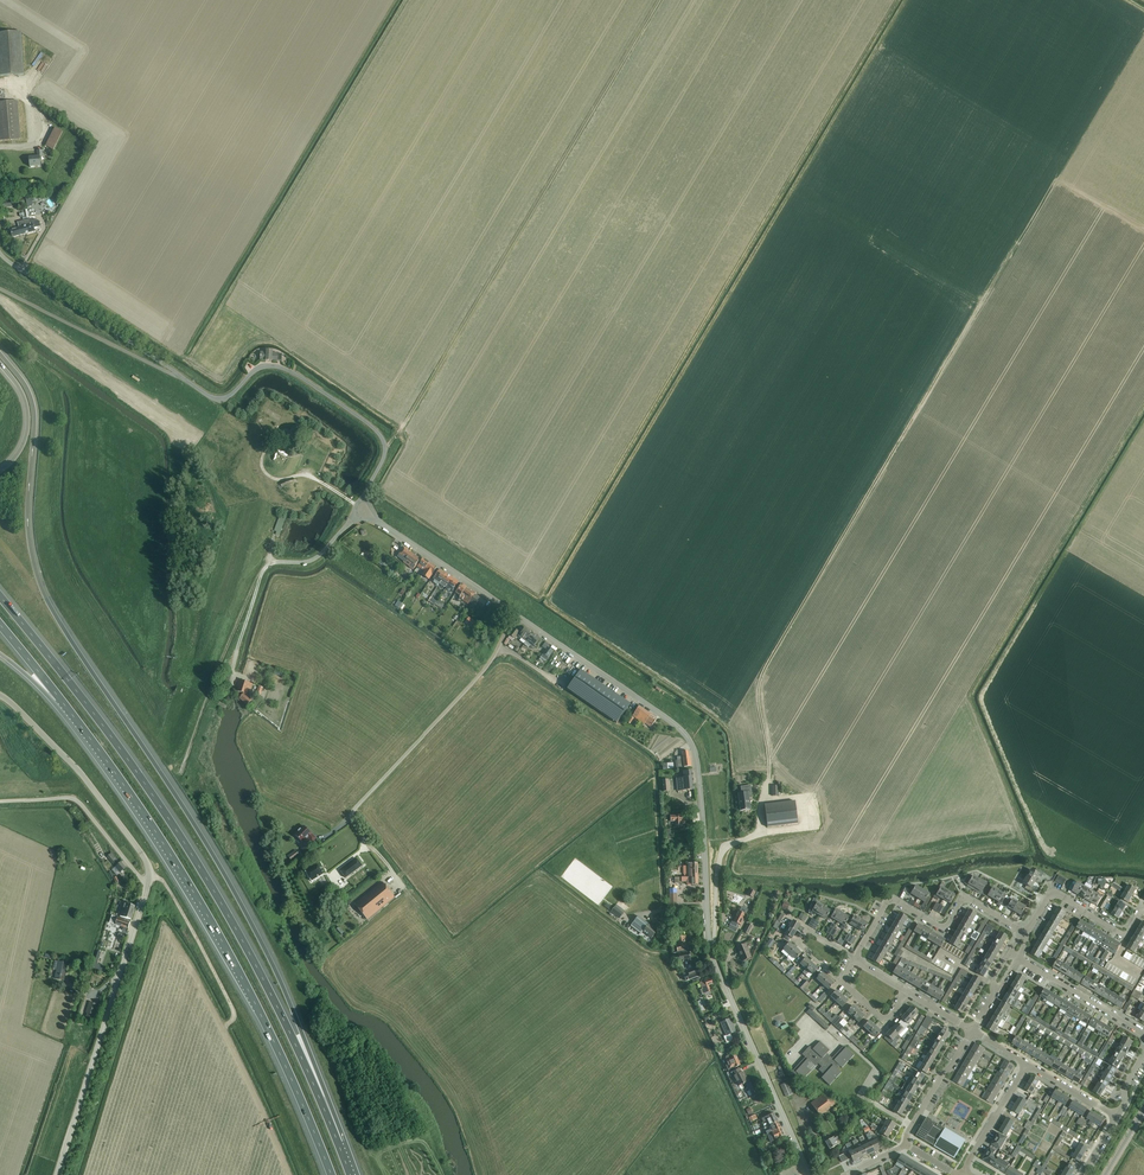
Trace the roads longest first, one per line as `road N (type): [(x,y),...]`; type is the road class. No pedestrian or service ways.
road 1 (motorway): [(339,1145),(320,1078),(238,898),(39,583),(29,529),(31,401),(0,353)]
road 2 (unclassified): [(810,1174),(713,956),(691,742),(517,616)]
road 3 (motorway): [(339,1145),(271,993),(176,831),(0,591)]
road 4 (track): [(767,788),(758,701),(764,670),(1014,247)]
road 5 (motorway): [(59,698),(205,912),(258,1007),(332,1174)]
road 6 (track): [(660,0),(386,449)]
road 7 (unclassified): [(366,497),(386,449),(368,424),(307,382),(265,366),(227,397),(211,395),(0,253)]
road 8 (unclassified): [(392,872),(351,814),(483,671),(517,616)]
road 9 (unclassified): [(56,1174),(149,880)]
road 10 (unclassified): [(149,880),(147,859),(70,763),(0,696)]
road 11 (track): [(263,569),(180,773)]
road 12 (unclassified): [(0,802),(76,800),(149,880)]
road 13 (unclassified): [(517,616),(377,520)]
road 14 (residential): [(886,902),(940,927),(968,899),(1023,932)]
road 15 (residential): [(1143,1033),(1017,957)]
road 16 (residential): [(907,1144),(972,1031)]
road 17 (residential): [(841,982),(799,944),(809,930),(858,956)]
road 18 (residential): [(965,1174),(1028,1063)]
road 19 (motorway): [(0,364),(17,389),(26,431),(0,469)]

